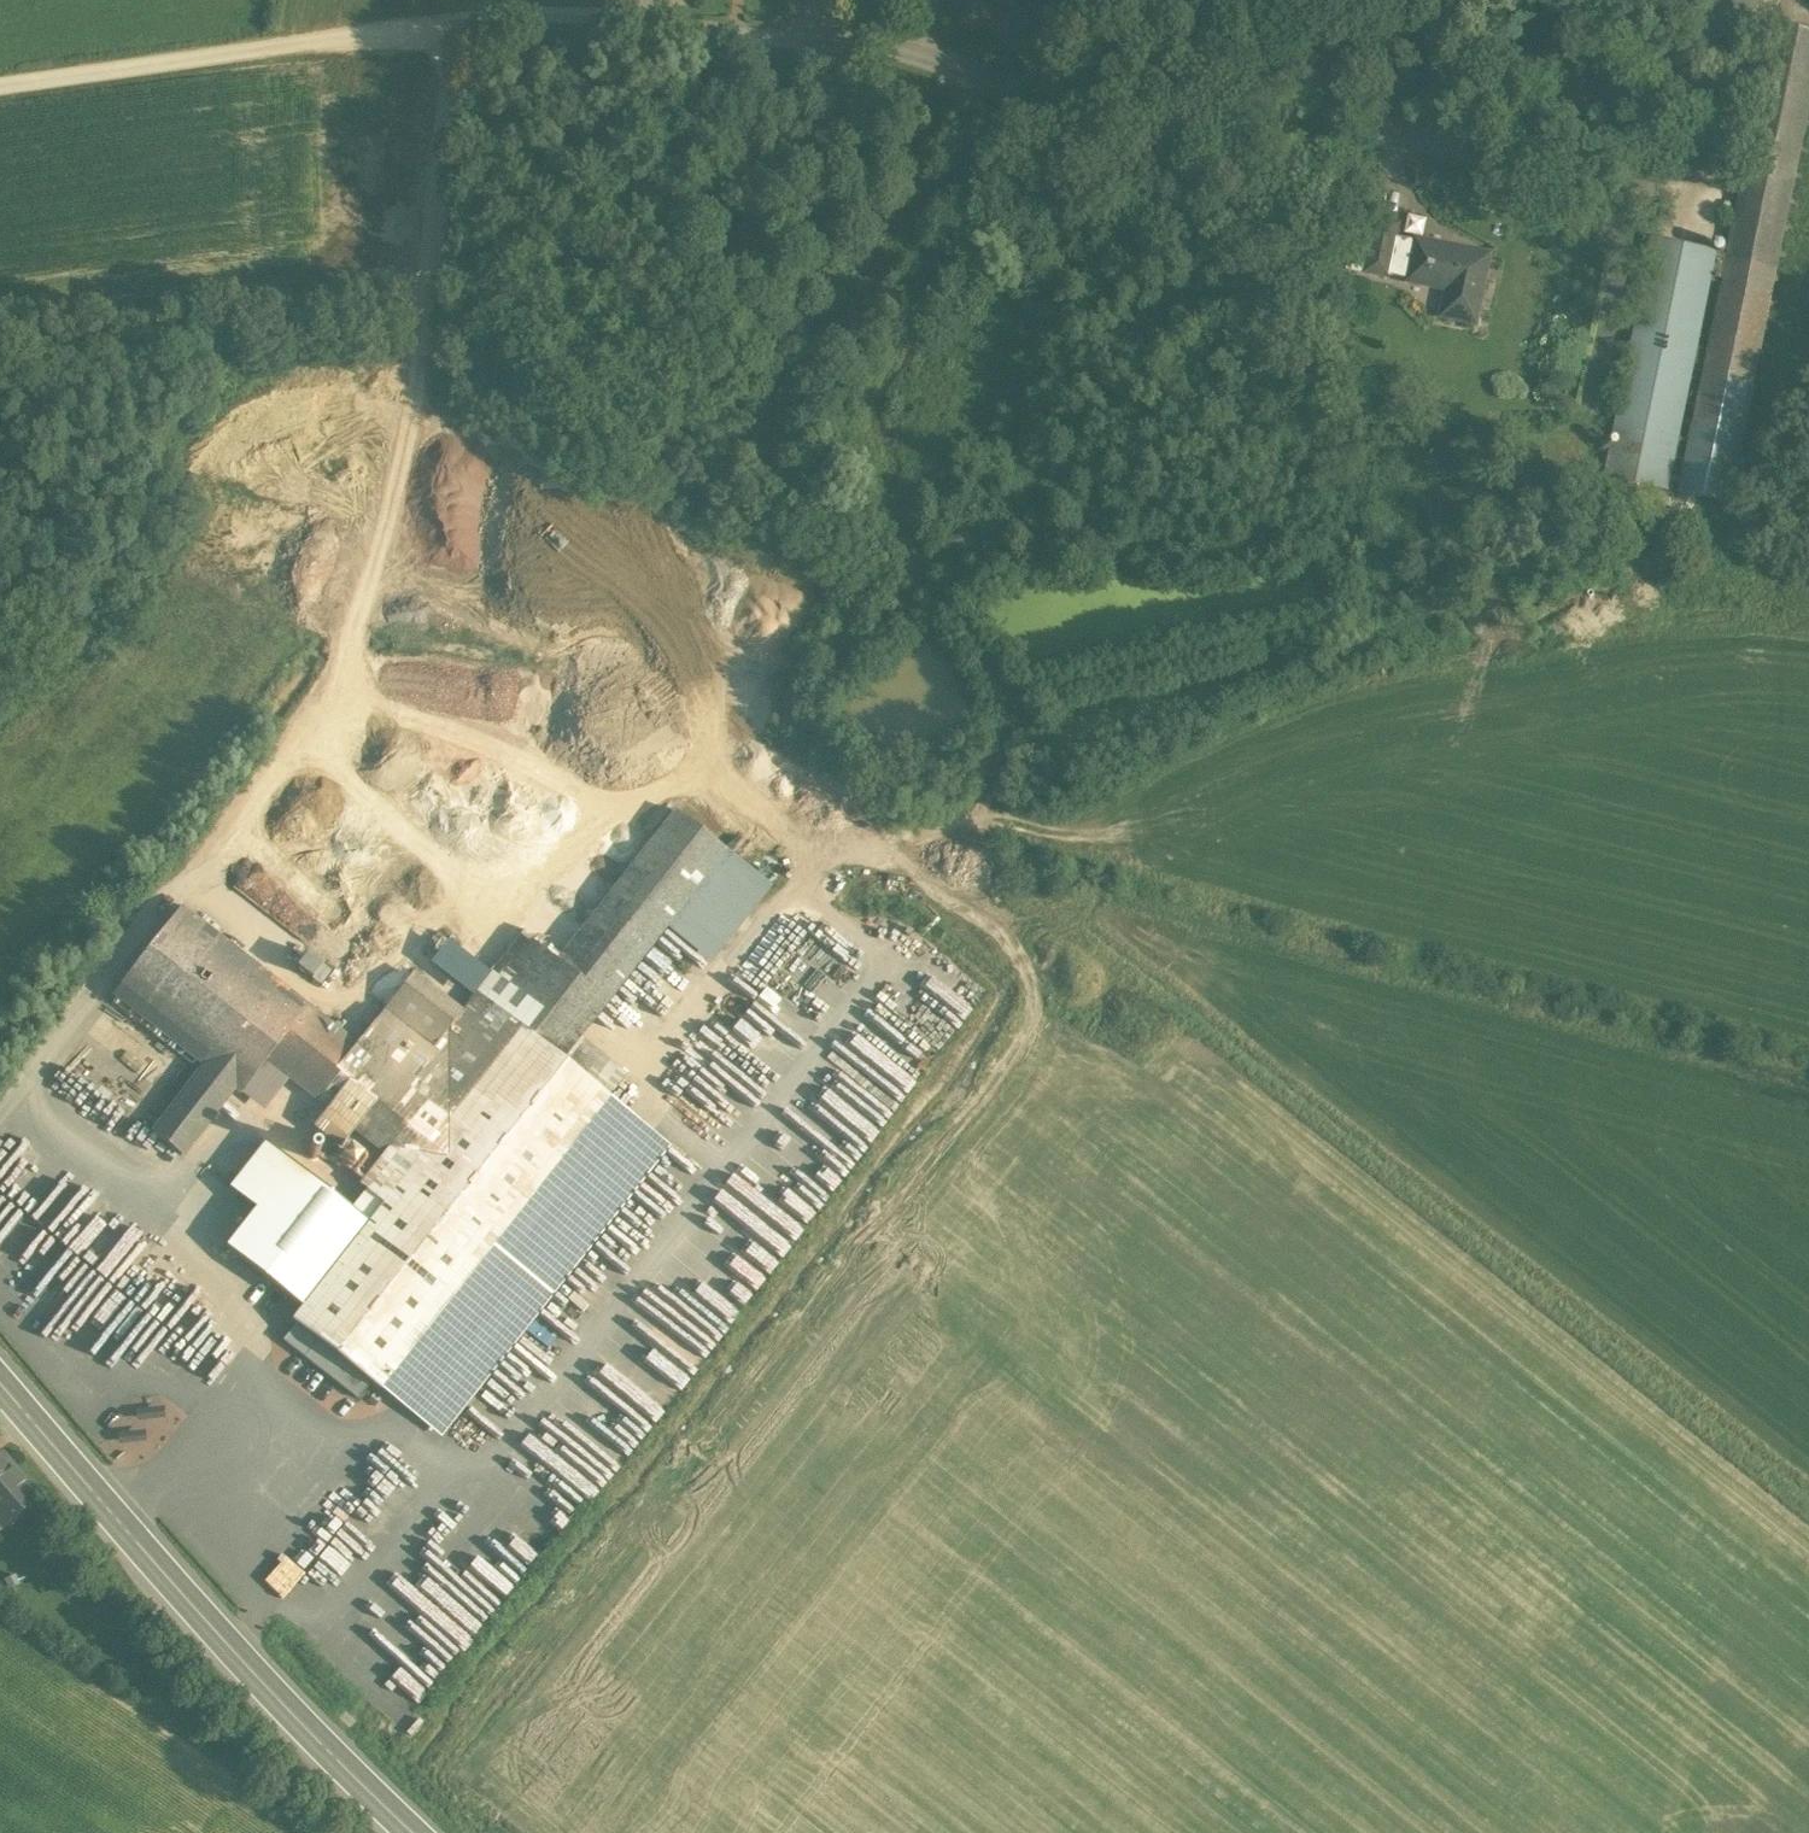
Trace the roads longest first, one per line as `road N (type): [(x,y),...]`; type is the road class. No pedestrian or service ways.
road 1 (unclassified): [(0,85),(506,13),(910,50),(1030,98),(1076,107),(1233,106),(1415,140),(1457,140),(1615,89),(1728,0)]
road 2 (secondary): [(0,1382),(199,1613),(411,1832)]

